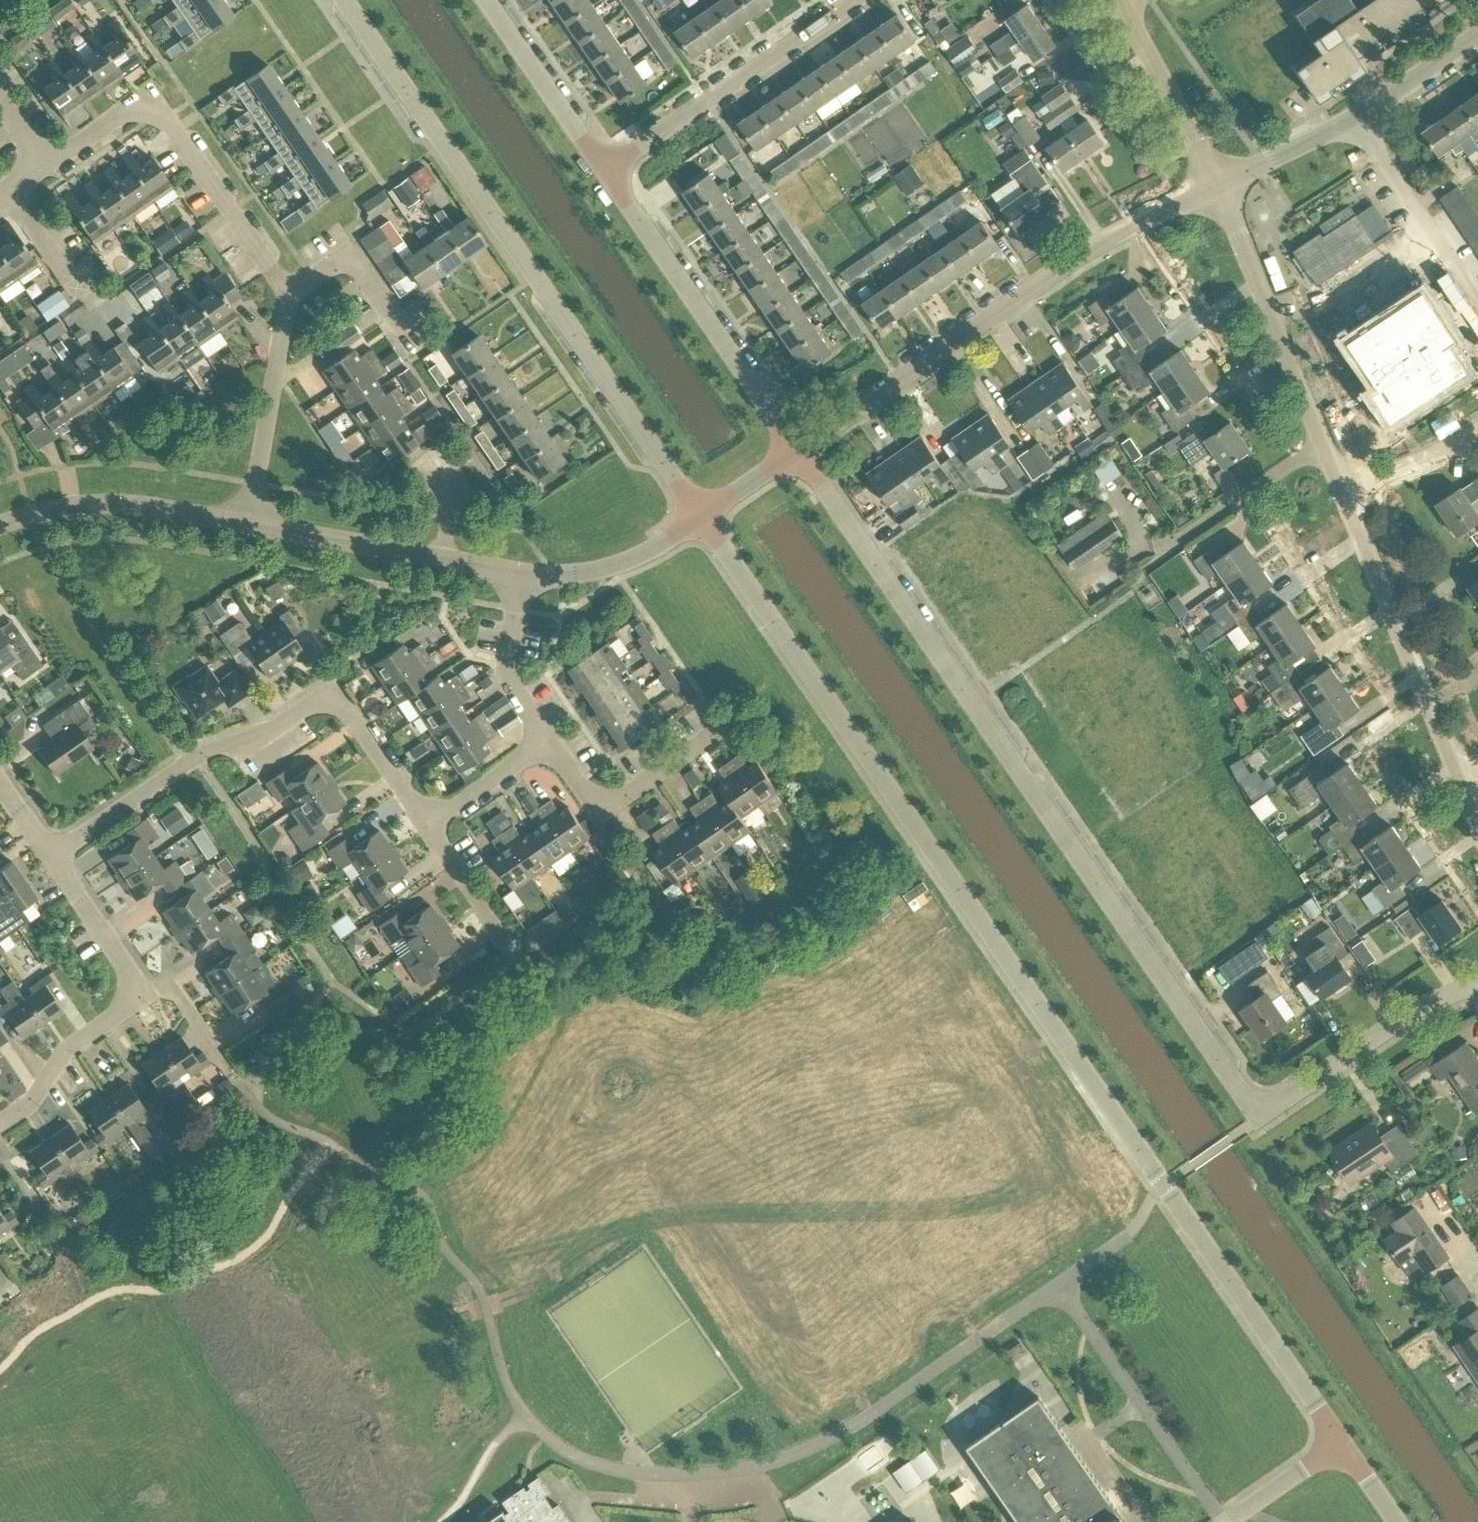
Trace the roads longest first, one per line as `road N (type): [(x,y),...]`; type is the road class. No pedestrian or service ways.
road 1 (residential): [(1477,984),(1414,1010),(1260,1107),(1233,1082),(796,448)]
road 2 (residential): [(700,513),(342,0)]
road 3 (residential): [(1343,1445),(1005,958)]
road 4 (residential): [(1005,958),(700,513)]
road 5 (unclassified): [(796,448),(1086,250),(1216,182)]
road 6 (residential): [(54,857),(198,757),(258,736),(333,692),(426,822)]
road 7 (residential): [(682,1187),(1005,958)]
road 8 (residential): [(288,295),(158,110),(130,111),(45,164)]
road 9 (residential): [(248,1521),(162,1394),(0,1501)]
road 10 (residential): [(796,448),(602,169)]
road 11 (unclassified): [(1346,490),(1216,182)]
road 12 (unclassified): [(1460,777),(1346,490)]
road 13 (residential): [(602,169),(859,0)]
road 14 (unclassified): [(251,522),(516,574)]
road 15 (unclassified): [(0,525),(89,504),(251,522)]
road 16 (residential): [(682,1187),(816,1384)]
road 17 (residential): [(251,522),(288,295)]
road 18 (residential): [(551,744),(610,806),(726,726)]
road 19 (residential): [(1477,299),(1356,120)]
road 20 (residential): [(602,169),(486,0)]
road 21 (unclassified): [(1216,182),(1121,5)]
road 22 (unclassified): [(516,574),(592,571),(700,513)]
road 23 (residential): [(0,1124),(35,1100),(66,1049),(140,996)]
road 24 (residential): [(551,744),(508,676),(516,574)]
road 25 (residential): [(140,996),(54,857)]
road 26 (residential): [(288,295),(351,255),(401,328)]
road 27 (unclassified): [(1216,182),(1356,120)]
road 28 (residential): [(596,1061),(682,1187)]
road 29 (unclassified): [(1356,120),(1477,34)]
road 30 (residential): [(426,822),(551,744)]
road 31 (residential): [(1346,490),(1477,428)]
road 32 (residential): [(506,940),(426,822)]
road 33 (residential): [(233,1073),(172,986),(140,996)]
road 34 (residential): [(1343,1445),(1231,1521)]
road 35 (residential): [(86,297),(11,189)]

